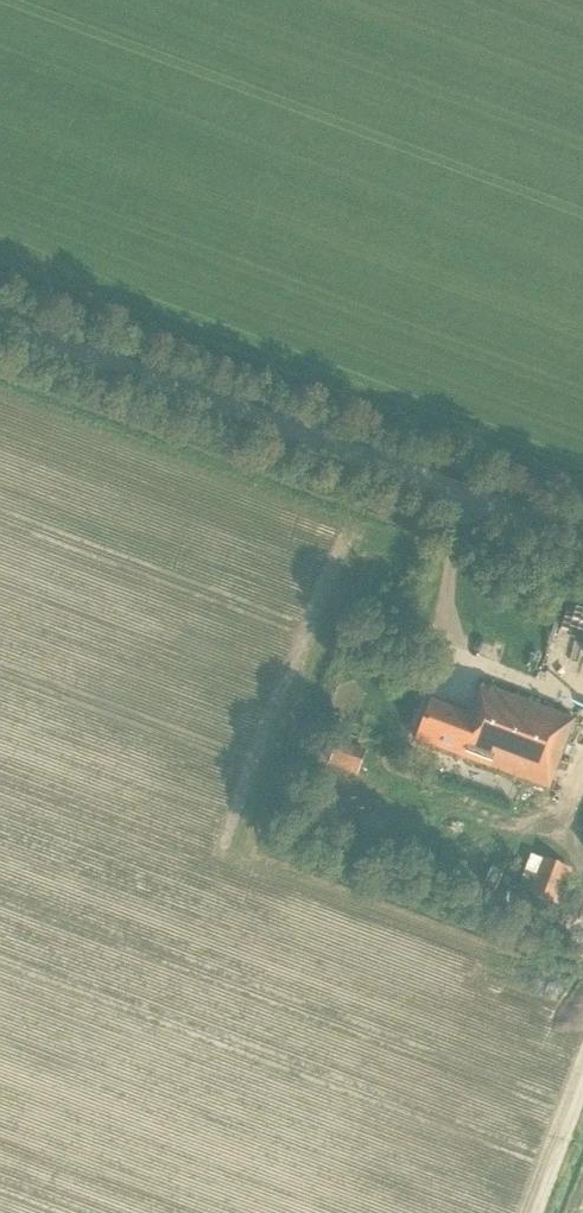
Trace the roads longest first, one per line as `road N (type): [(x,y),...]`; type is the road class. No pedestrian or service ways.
road 1 (unclassified): [(582,544),(0,328)]

